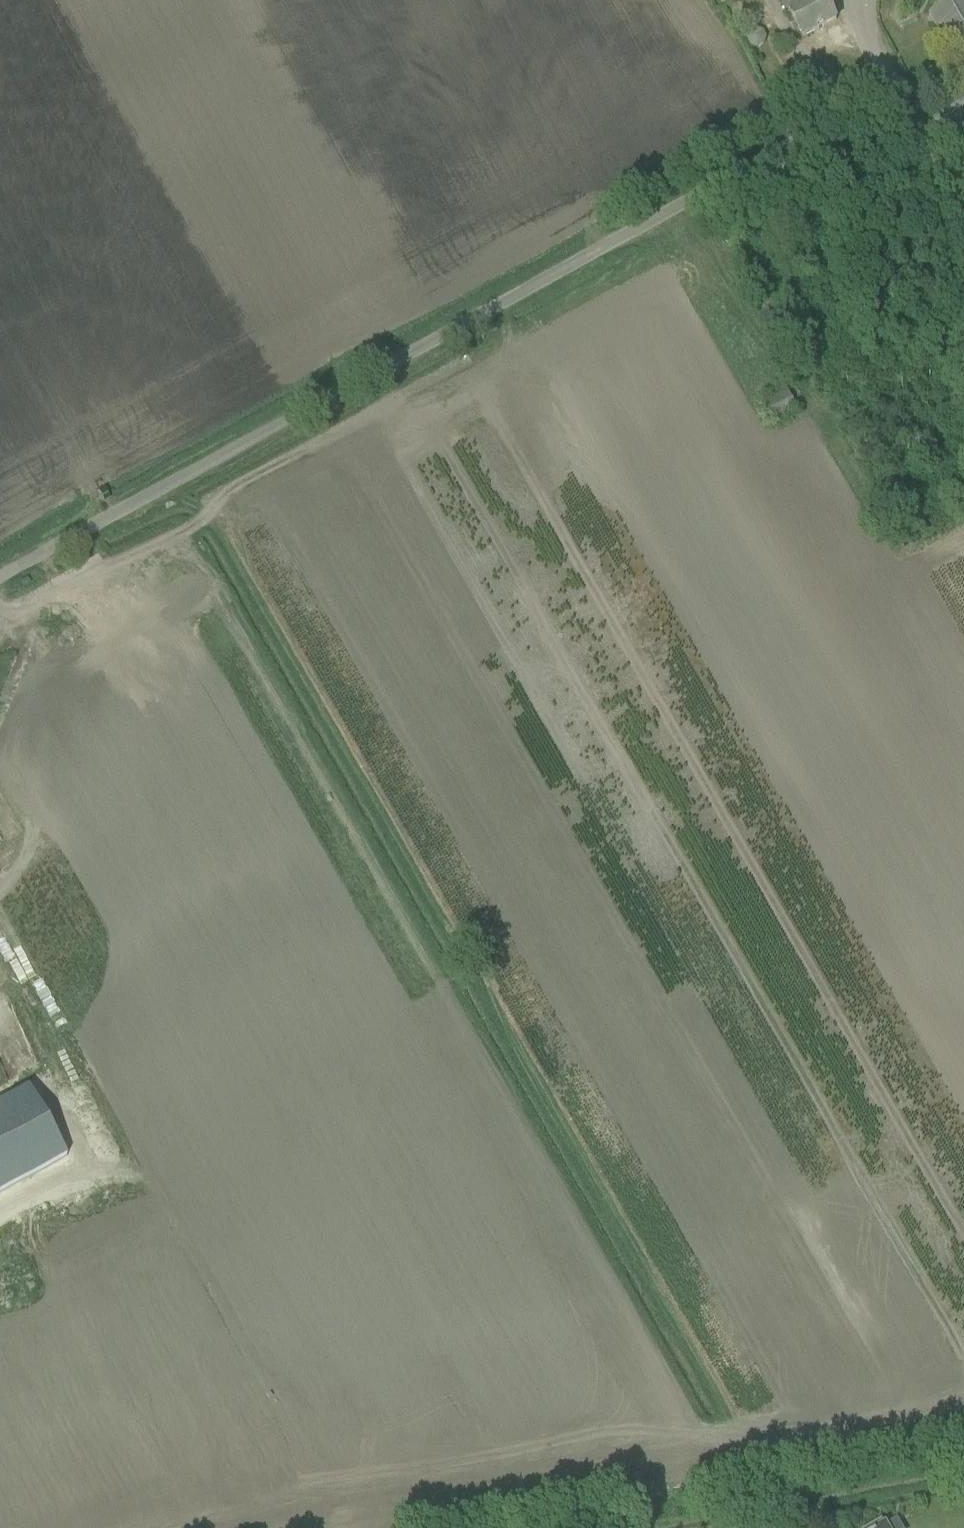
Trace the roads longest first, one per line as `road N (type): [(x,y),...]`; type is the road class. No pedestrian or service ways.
road 1 (unclassified): [(0,570),(877,104),(913,113)]

